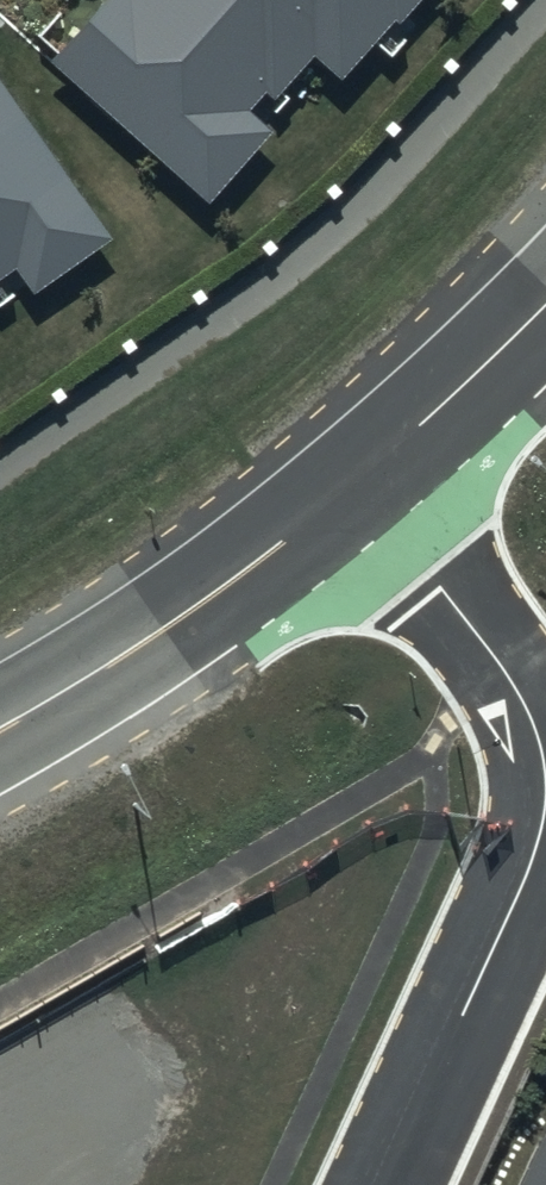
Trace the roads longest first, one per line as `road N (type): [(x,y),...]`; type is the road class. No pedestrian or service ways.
road 1 (secondary): [(0,730),(133,649),(360,485)]
road 2 (residential): [(545,803),(517,901),(386,1184)]
road 3 (residential): [(360,485),(525,702),(545,781)]
road 4 (secondary): [(360,485),(545,311)]

